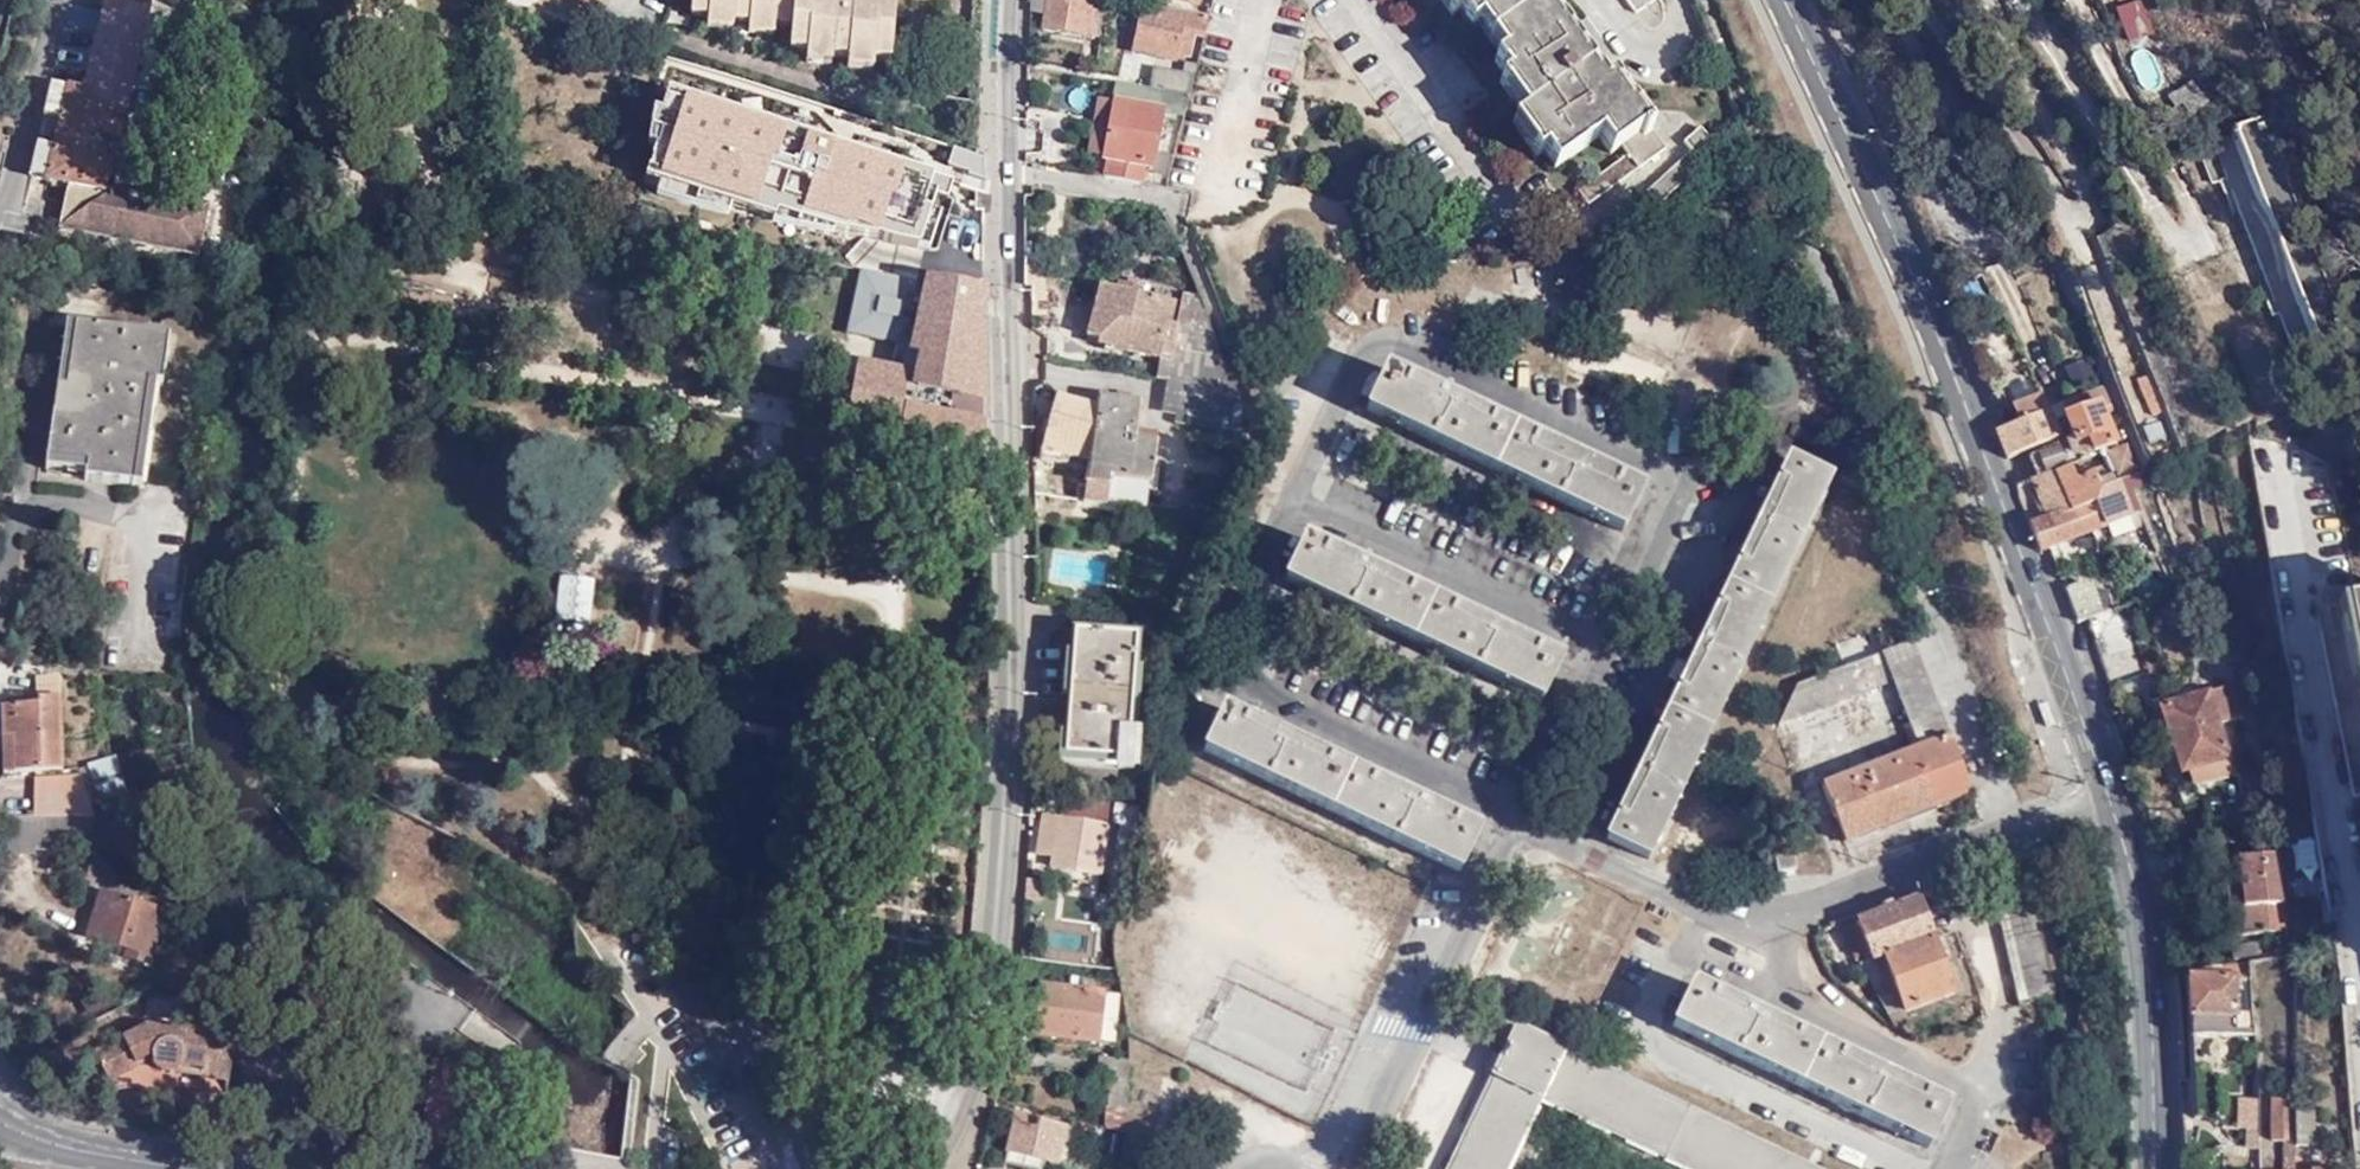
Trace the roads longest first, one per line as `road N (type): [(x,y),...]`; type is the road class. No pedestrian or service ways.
road 1 (secondary): [(1016,0),(1008,193),(1018,624),(1009,875),(980,1052),(964,1108),(933,1168)]
road 2 (primary): [(2112,803),(1959,388),(1785,0)]
road 3 (residential): [(2112,803),(1790,913),(1693,910),(1513,829)]
road 4 (residential): [(2281,465),(2359,966)]
road 5 (residential): [(1721,400),(1513,829)]
road 6 (residential): [(1513,829),(1356,1168)]
road 7 (primary): [(2156,1168),(2144,923),(2112,803)]
road 8 (secondary): [(203,1168),(45,1143),(0,1118)]

